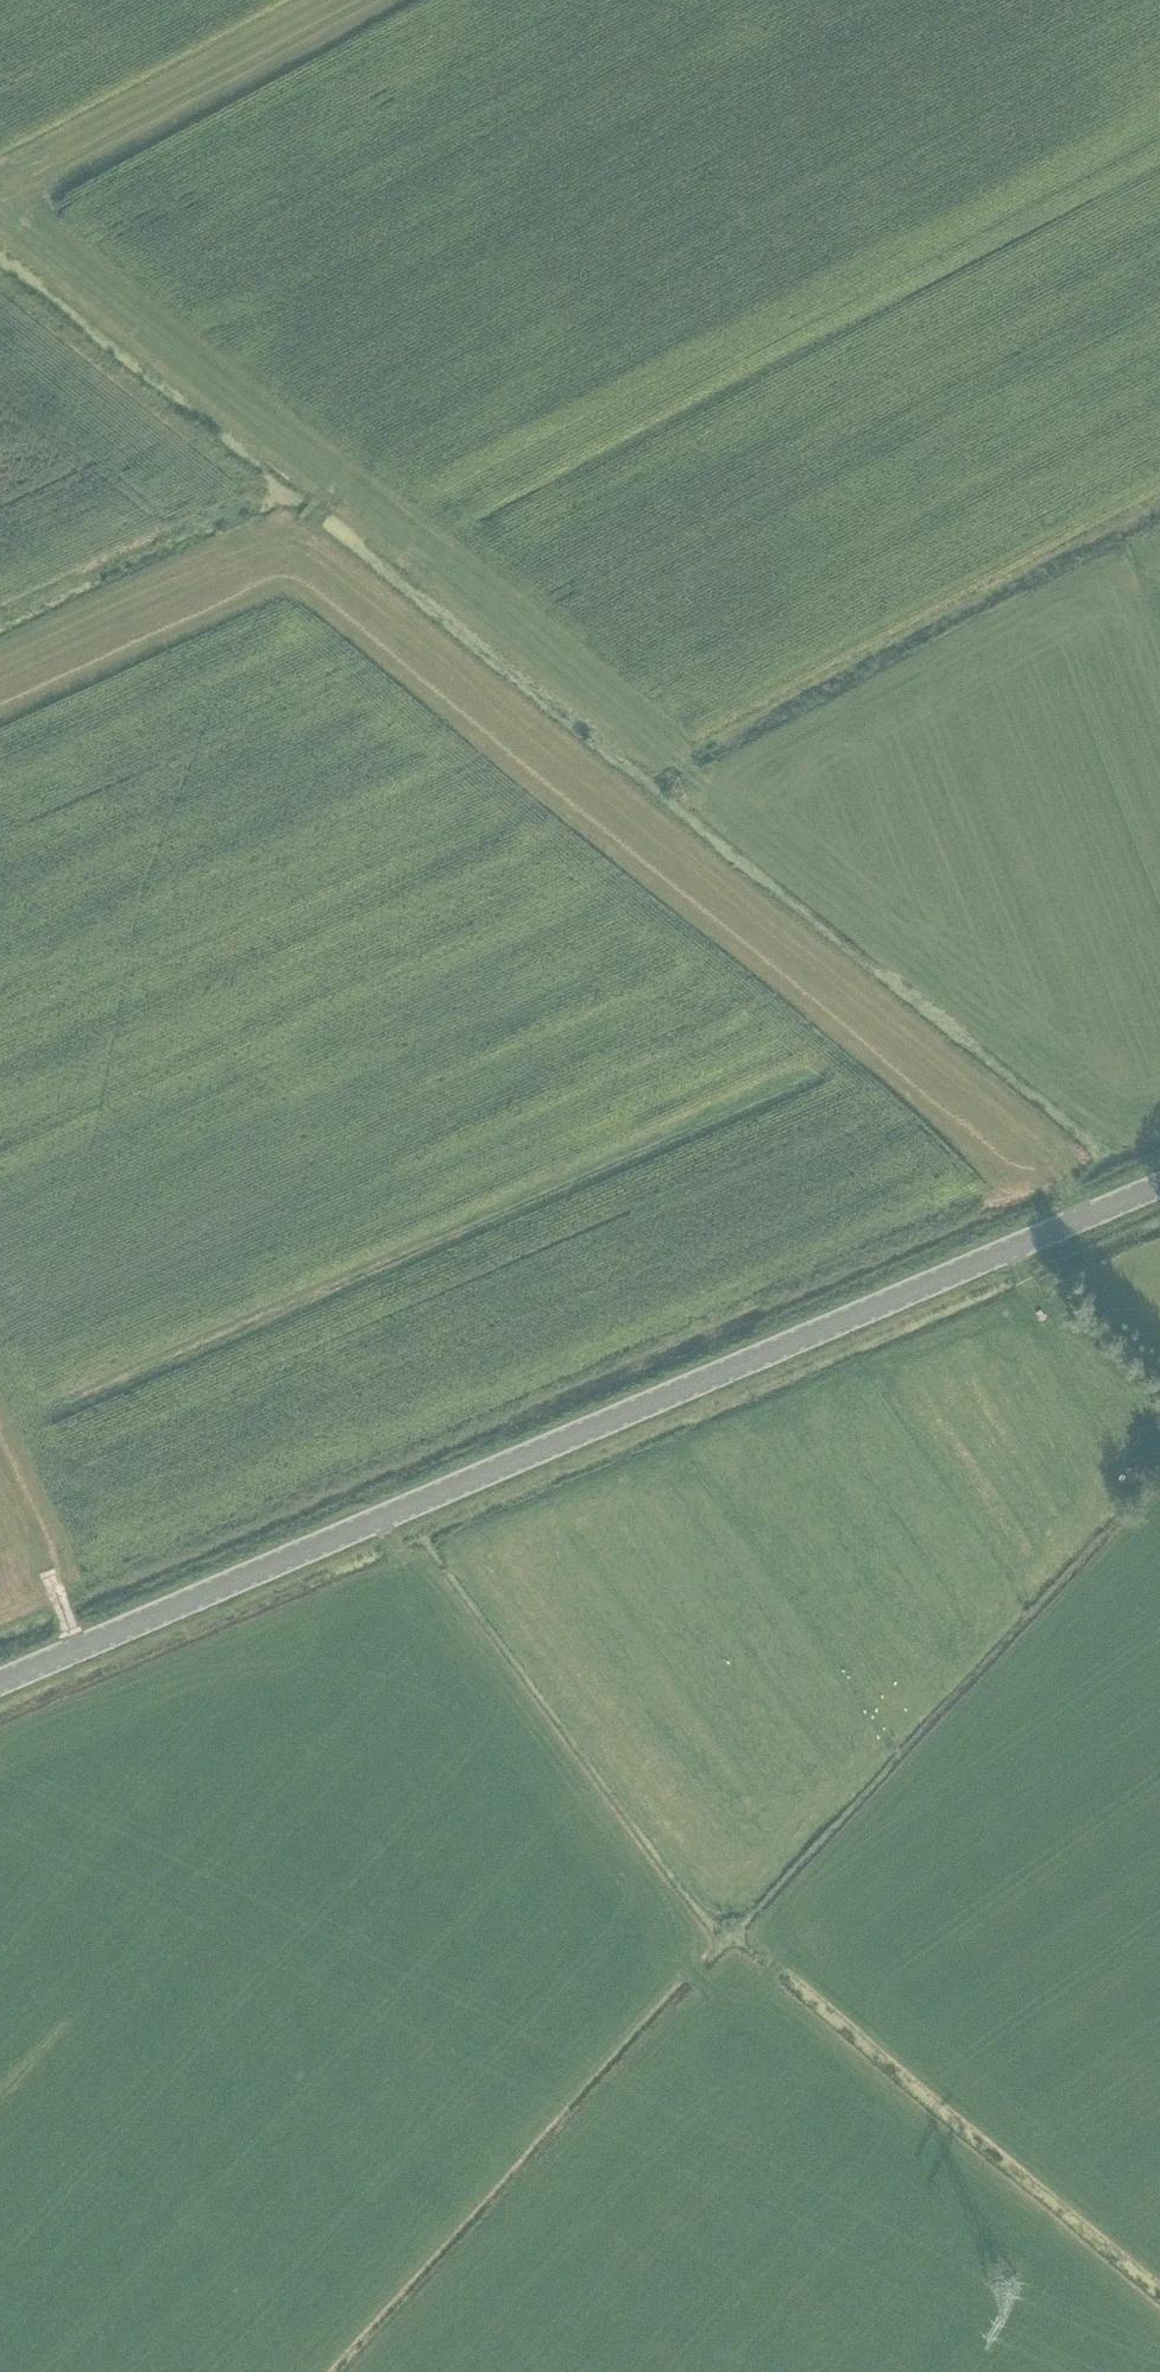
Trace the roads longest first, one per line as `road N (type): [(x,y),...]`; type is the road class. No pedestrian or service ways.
road 1 (tertiary): [(0,1684),(1159,1184)]
road 2 (track): [(0,674),(262,563),(295,542),(333,492),(327,461),(313,445),(271,423),(73,275),(1,193)]
road 3 (track): [(78,1650),(0,1475)]

